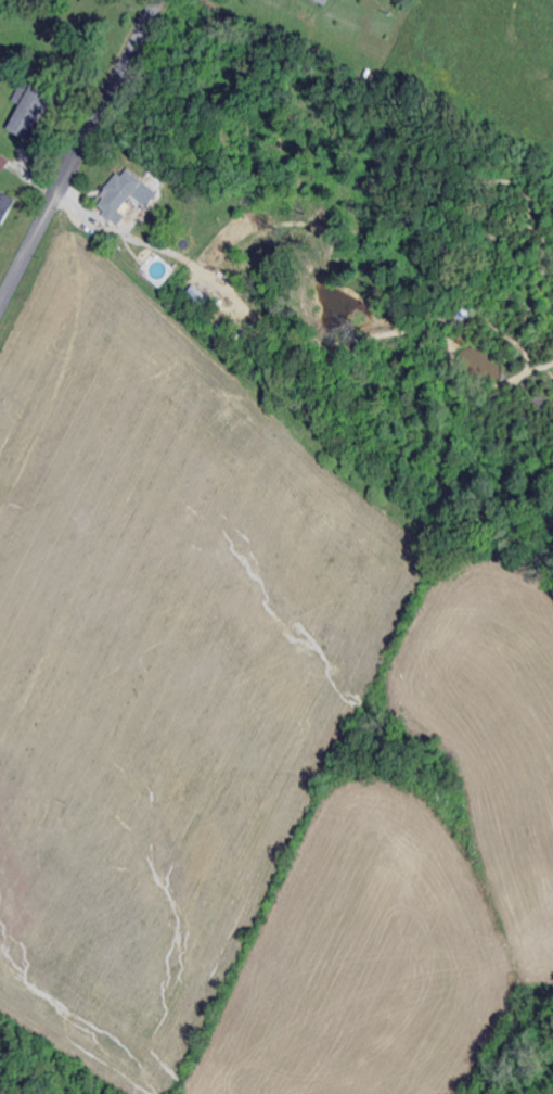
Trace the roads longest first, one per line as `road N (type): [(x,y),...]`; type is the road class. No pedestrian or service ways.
road 1 (residential): [(0,302),(158,0)]

